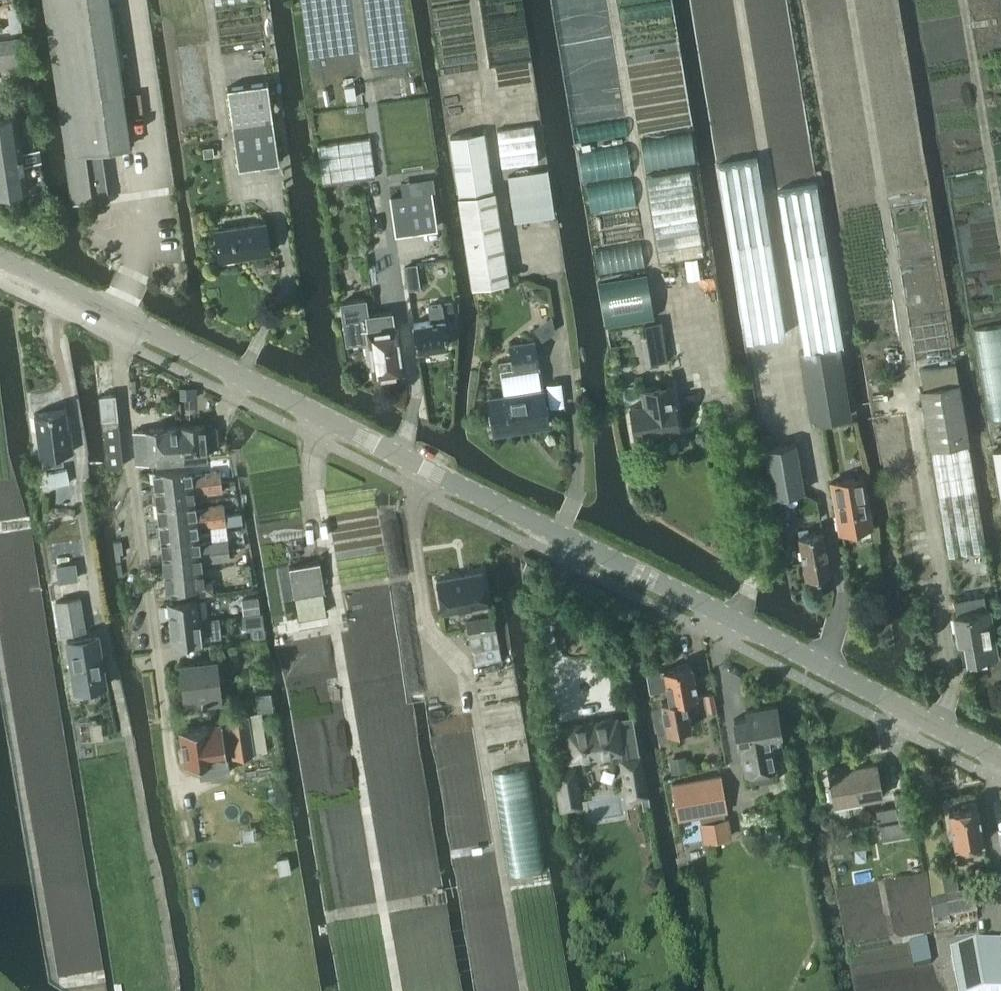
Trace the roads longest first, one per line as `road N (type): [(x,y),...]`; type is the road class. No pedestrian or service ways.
road 1 (tertiary): [(1000,758),(128,324)]
road 2 (residential): [(170,743),(119,341),(128,324)]
road 3 (track): [(529,990),(470,667)]
road 4 (tertiary): [(128,324),(0,263)]

